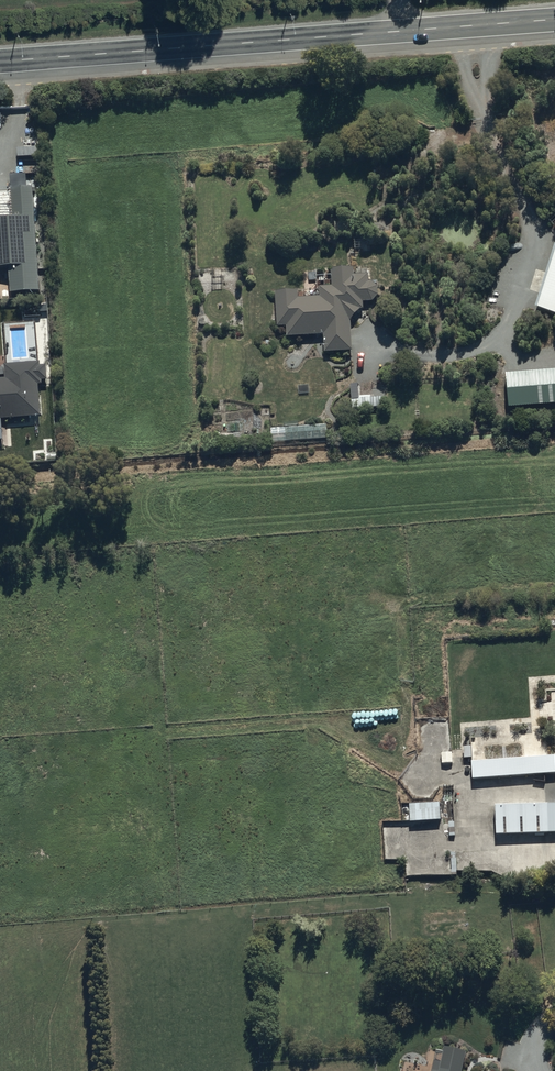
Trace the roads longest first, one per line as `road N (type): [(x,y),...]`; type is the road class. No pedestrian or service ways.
road 1 (secondary): [(0,62),(554,21)]

